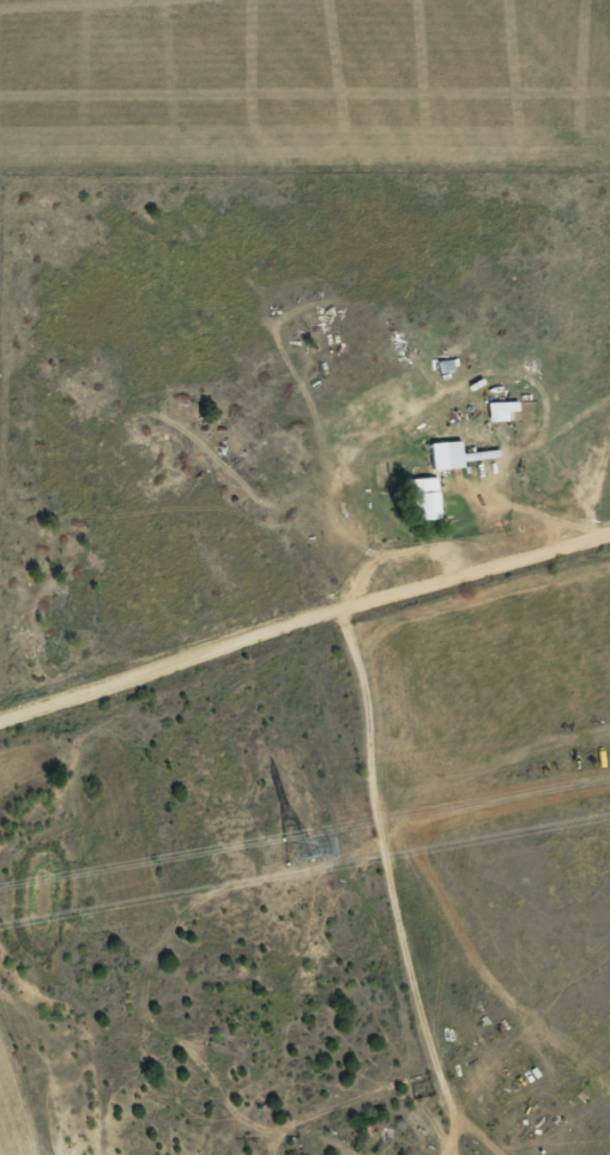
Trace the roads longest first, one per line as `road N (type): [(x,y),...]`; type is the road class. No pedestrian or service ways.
road 1 (residential): [(609,573),(40,749),(0,769)]

